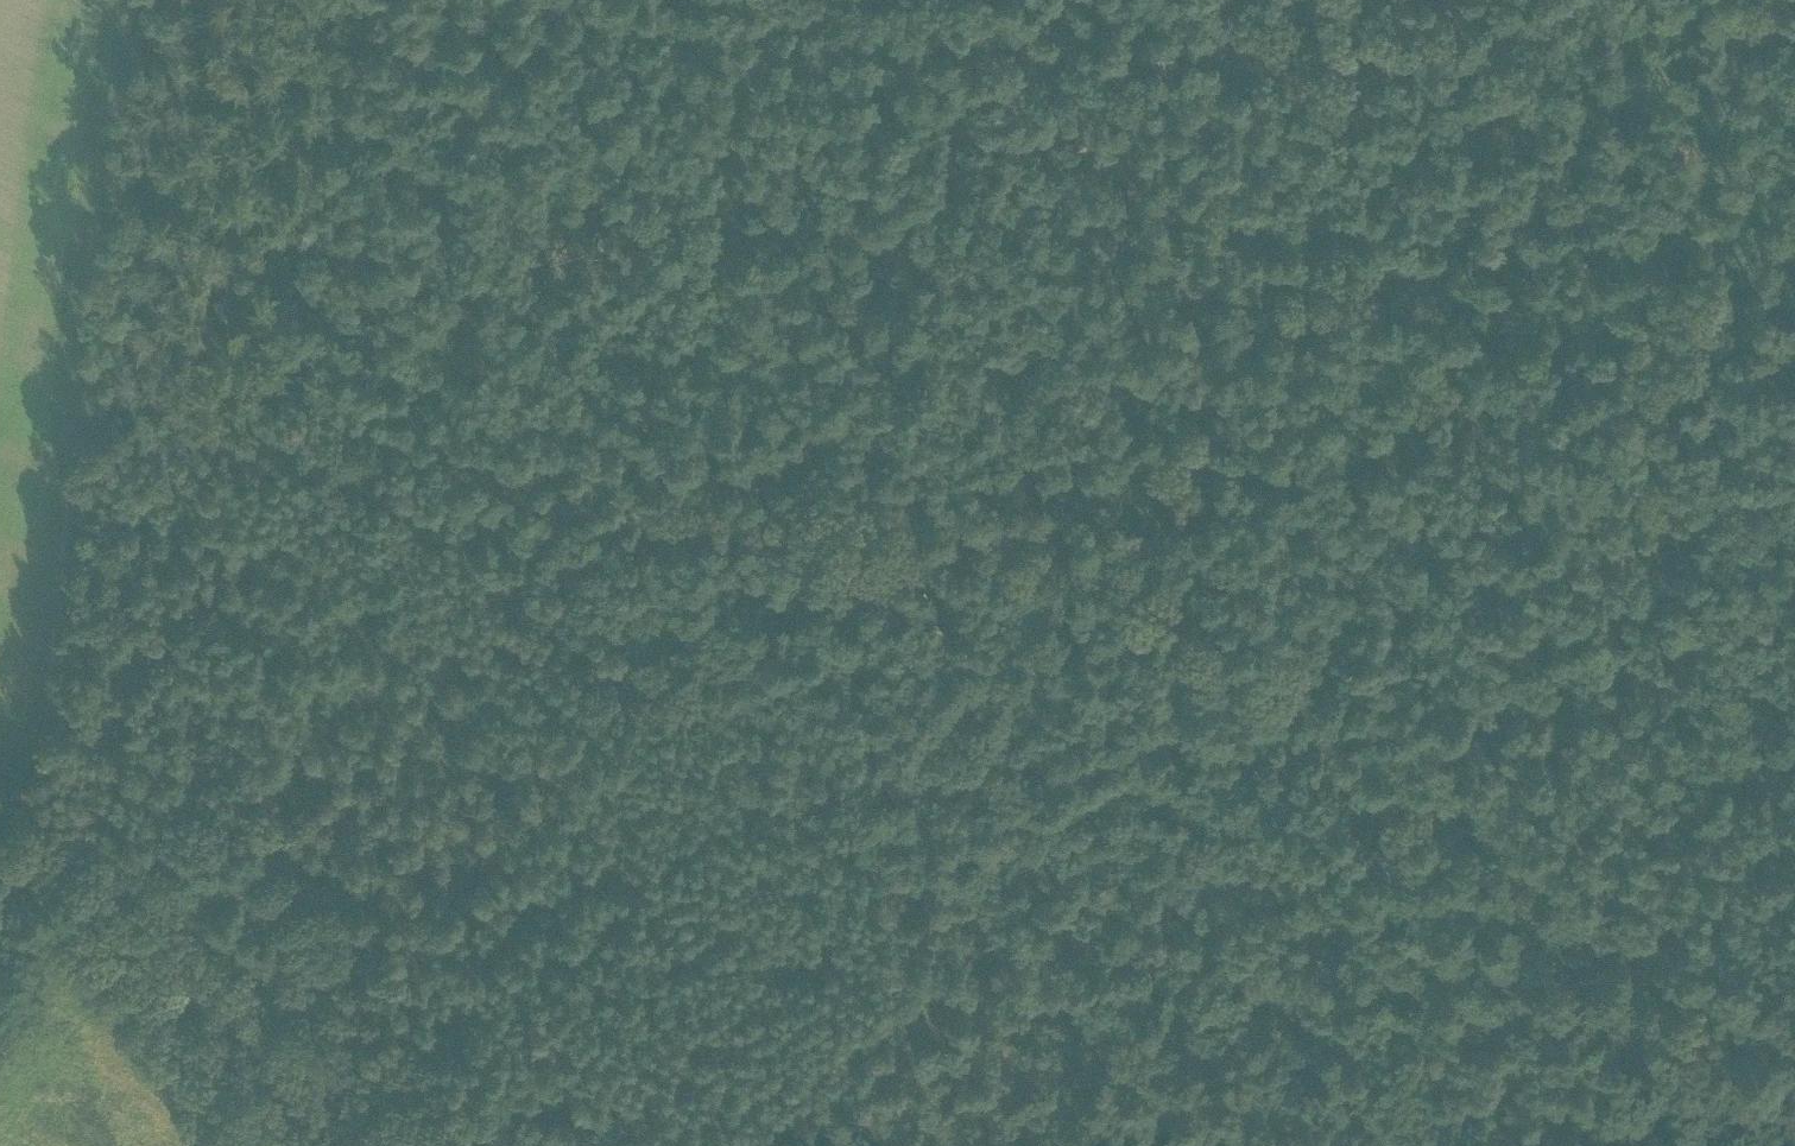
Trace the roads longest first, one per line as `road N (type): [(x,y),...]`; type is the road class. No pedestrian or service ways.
road 1 (track): [(340,1015),(622,671),(311,432),(1129,566),(1794,1067)]
road 2 (track): [(743,1145),(959,931),(1253,1145)]
road 3 (track): [(622,671),(959,931)]
road 4 (track): [(0,774),(340,1015)]
road 5 (track): [(340,1015),(502,1145)]
road 6 (track): [(1707,1005),(1700,1145)]

